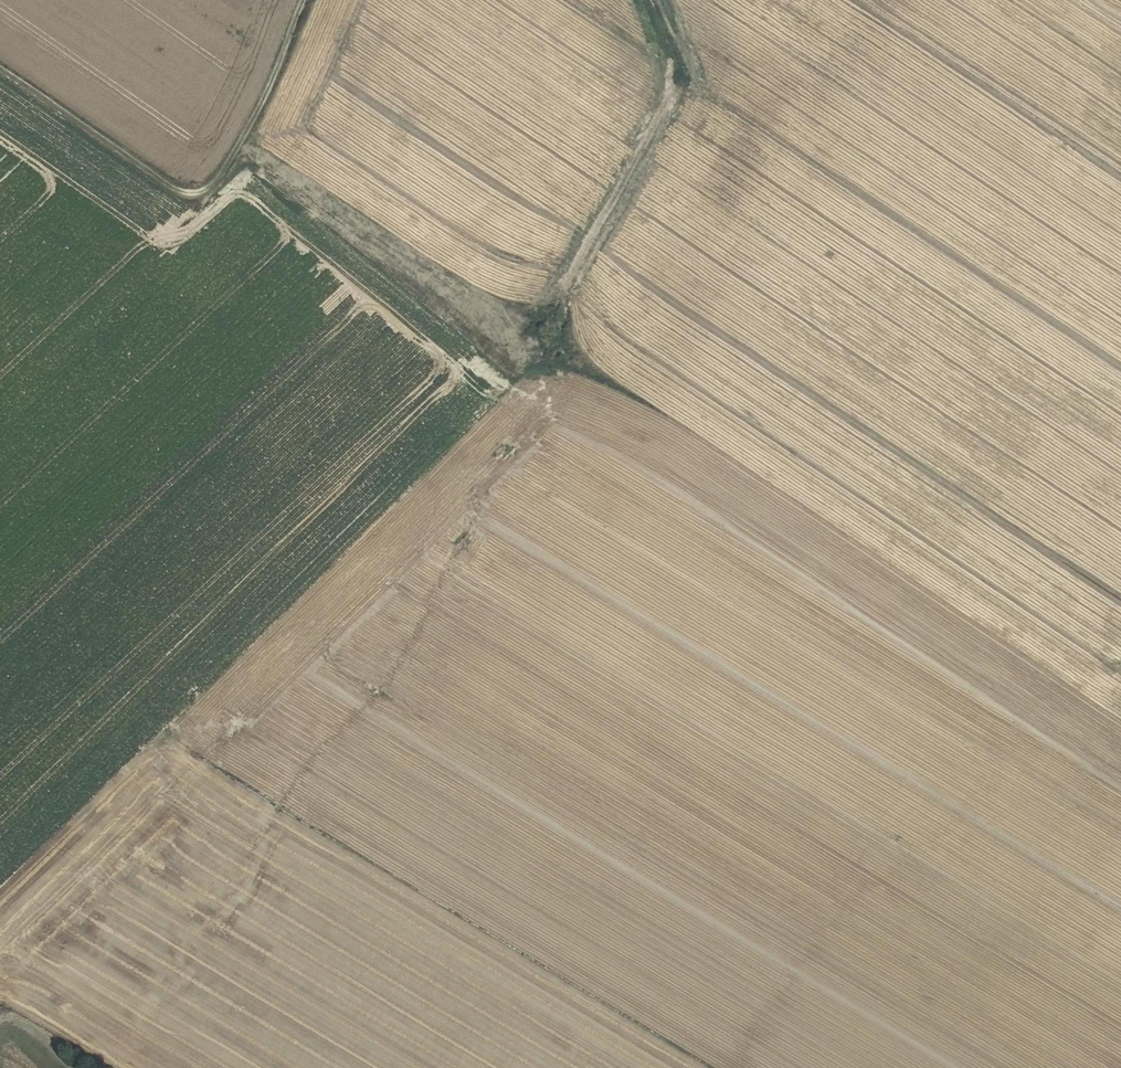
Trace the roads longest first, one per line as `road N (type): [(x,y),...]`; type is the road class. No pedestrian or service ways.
road 1 (track): [(304,0),(268,87),(199,199),(0,72)]

